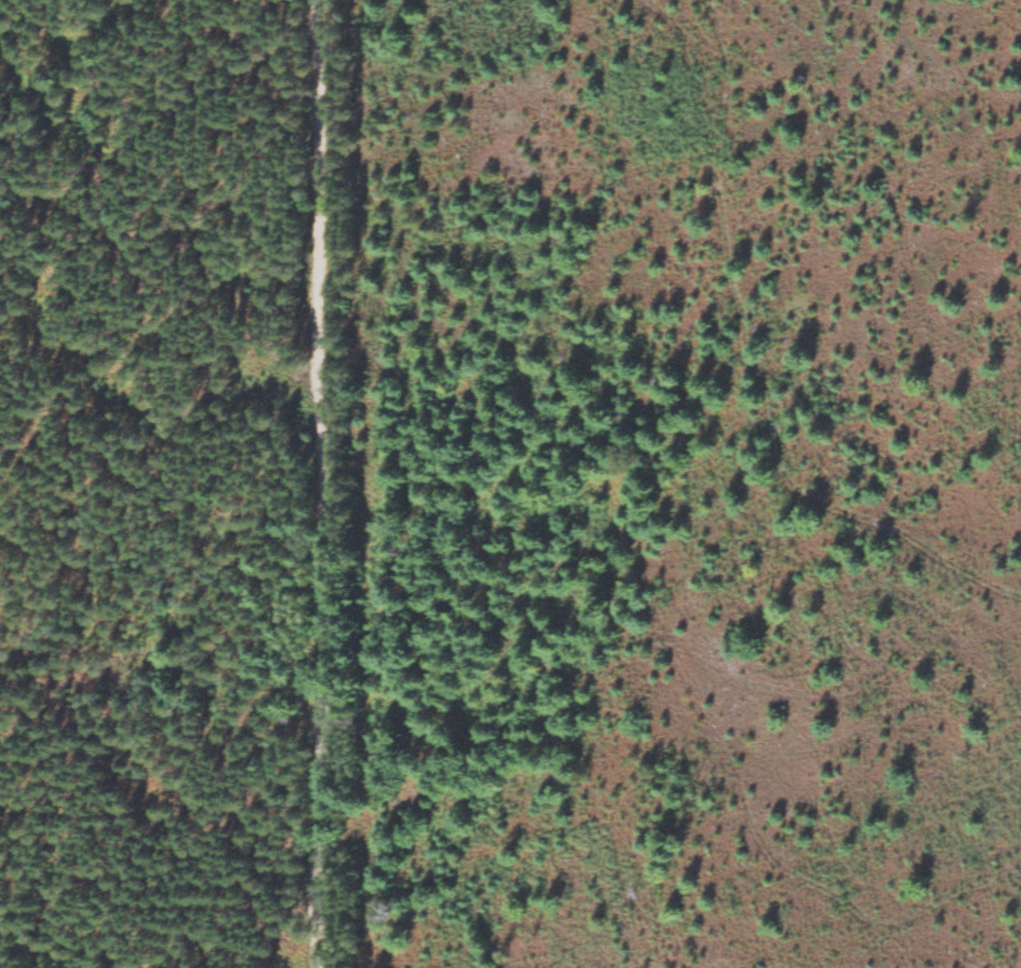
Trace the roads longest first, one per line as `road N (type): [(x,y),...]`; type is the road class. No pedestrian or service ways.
road 1 (track): [(324,967),(333,486),(322,385),(323,0)]

